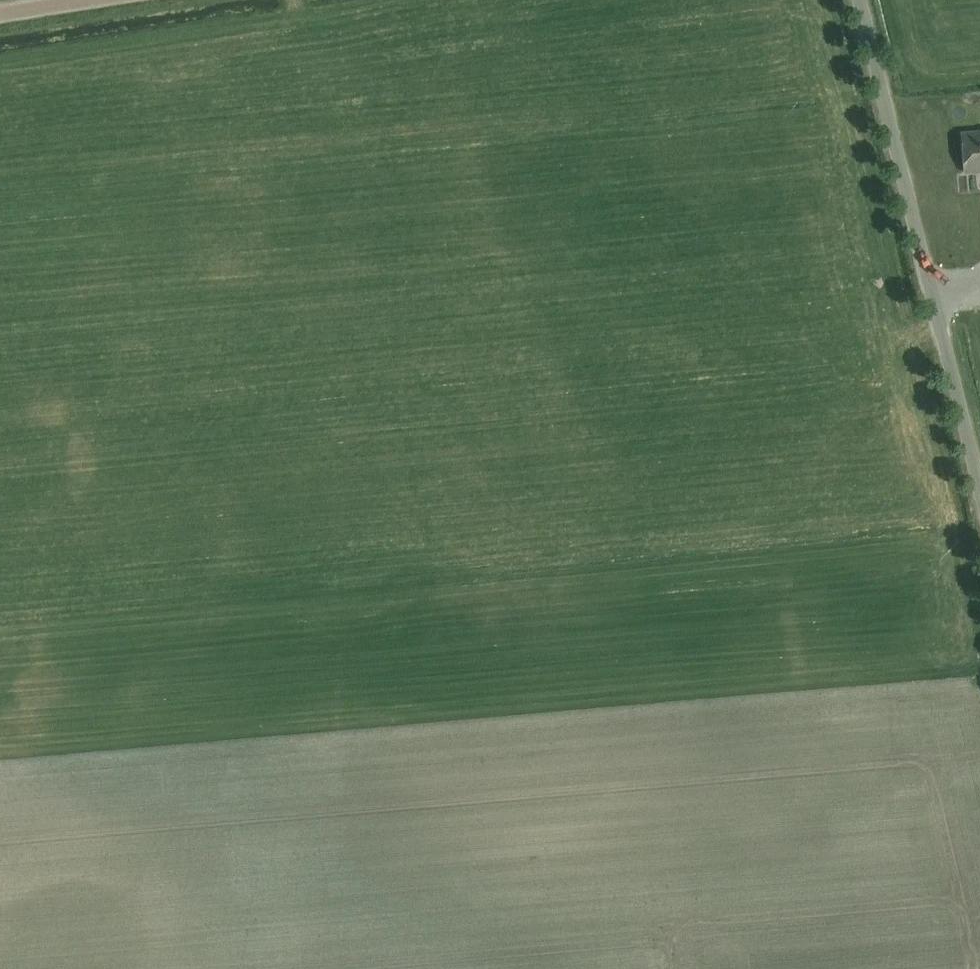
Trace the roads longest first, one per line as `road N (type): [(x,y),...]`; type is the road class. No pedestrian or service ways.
road 1 (unclassified): [(979,482),(861,0)]

